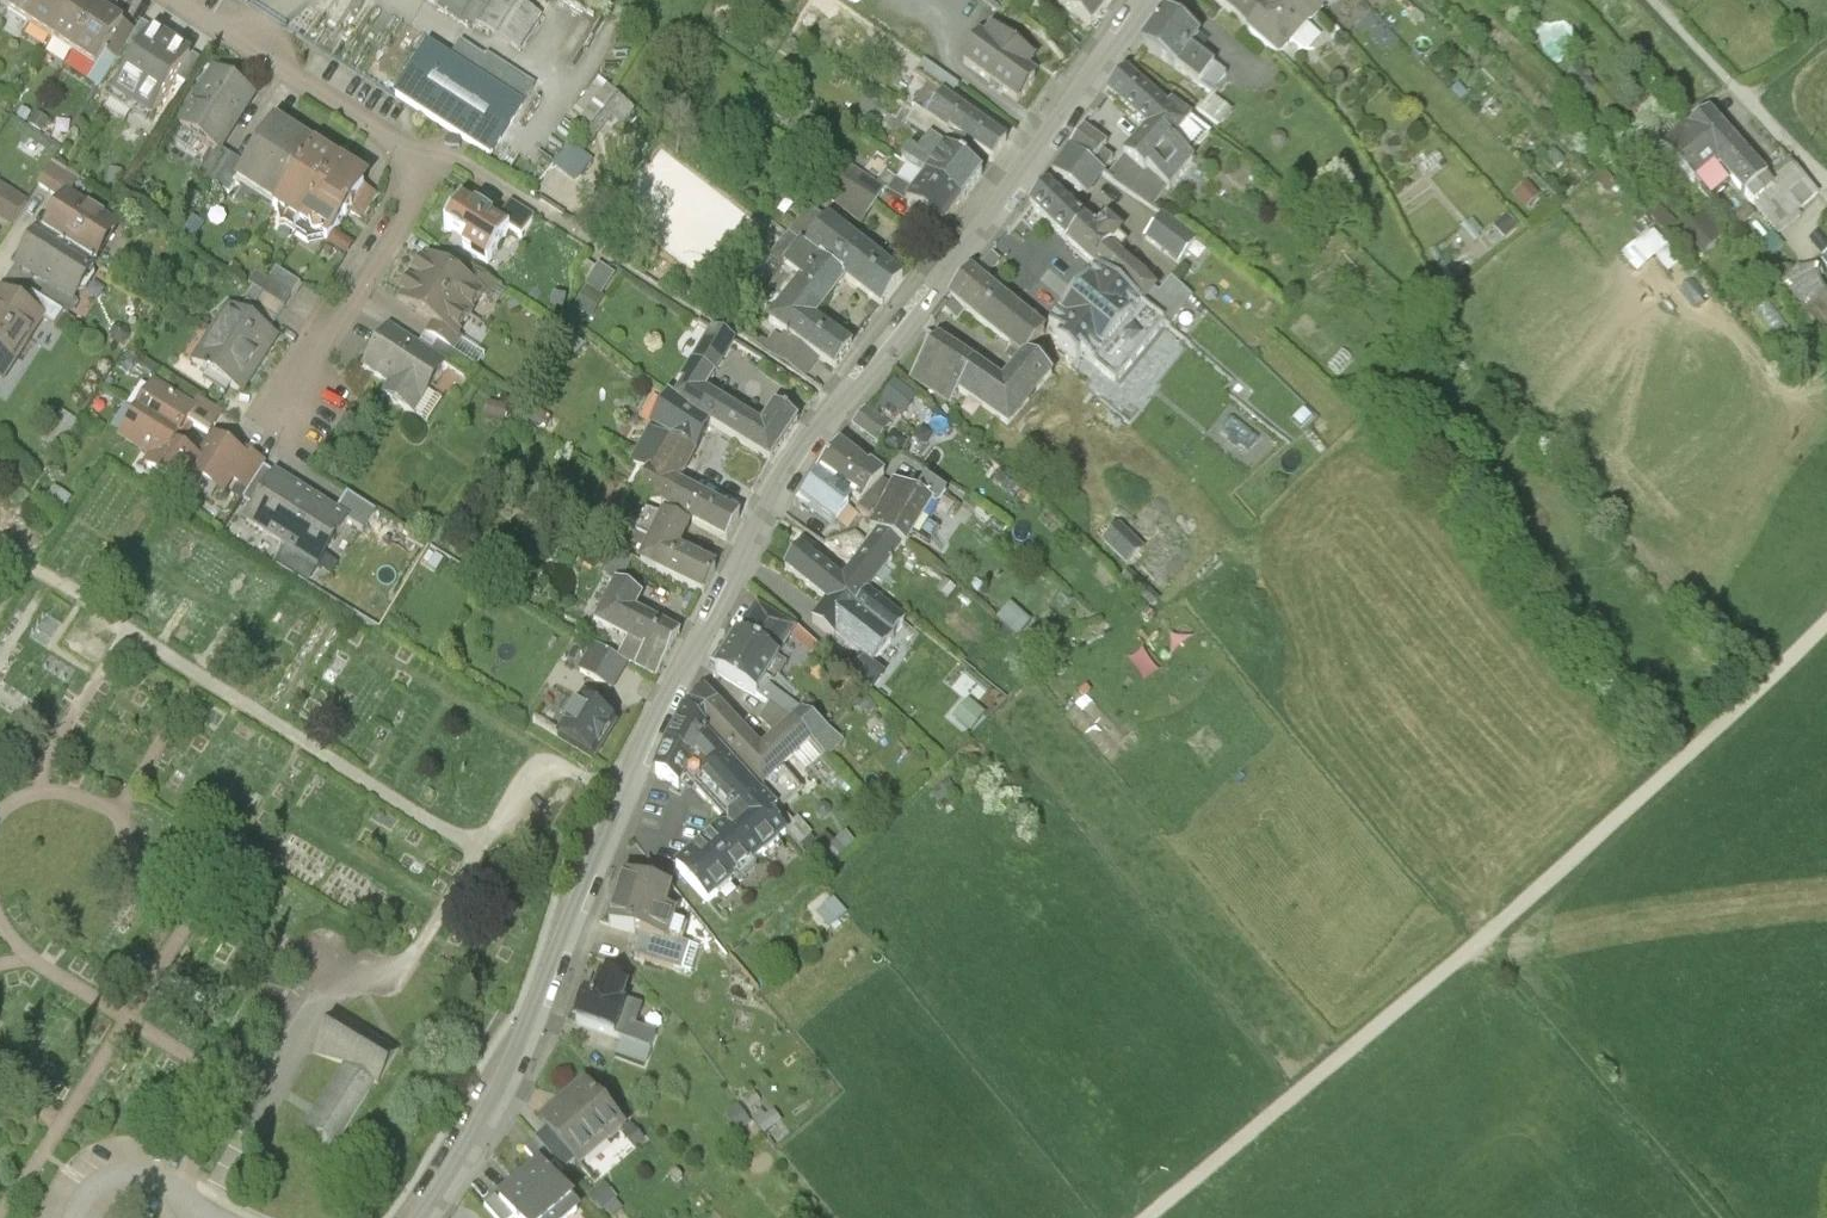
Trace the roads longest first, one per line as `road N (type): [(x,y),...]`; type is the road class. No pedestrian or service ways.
road 1 (residential): [(420,1217),(516,1058),(624,797),(793,466),(1007,191),(1142,0)]
road 2 (residential): [(172,0),(432,160),(282,419)]
road 3 (track): [(1483,948),(1826,627)]
road 4 (track): [(1149,1217),(1483,948)]
road 5 (track): [(1483,948),(1716,1217)]
road 6 (residential): [(1656,0),(1826,184)]

